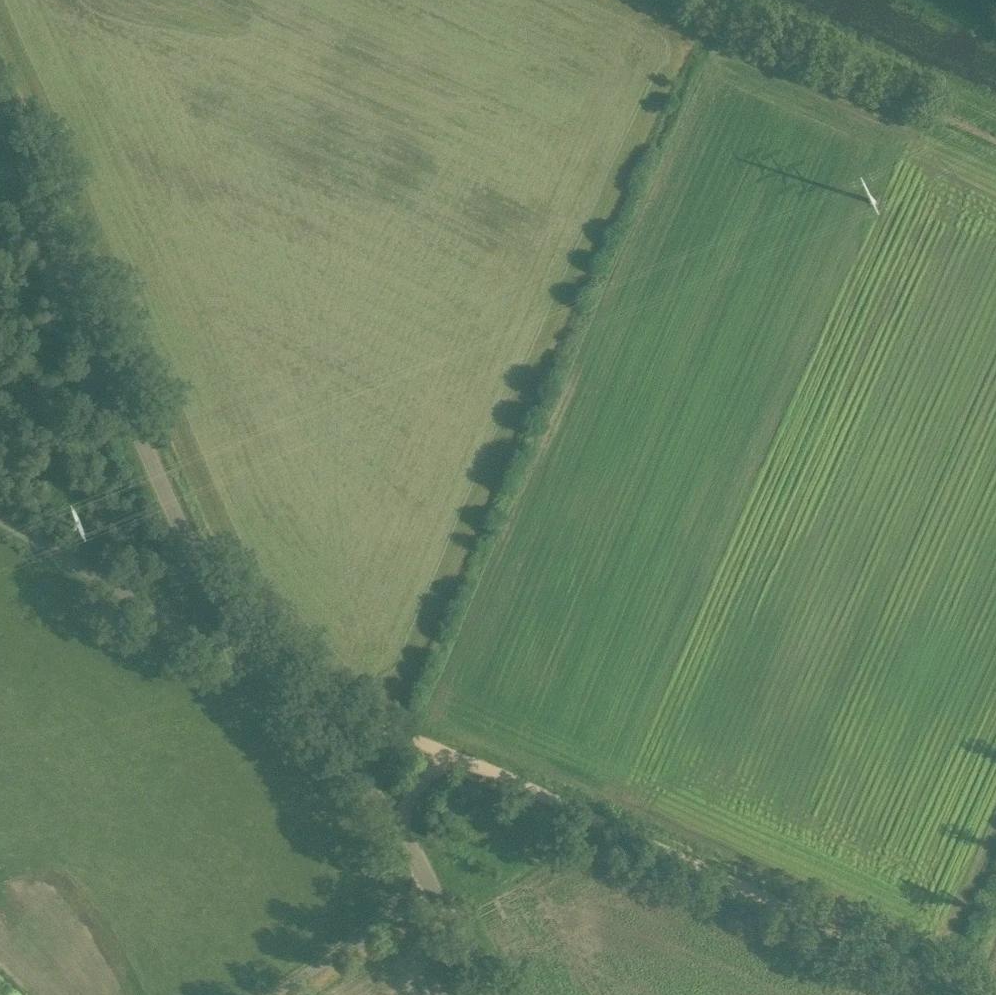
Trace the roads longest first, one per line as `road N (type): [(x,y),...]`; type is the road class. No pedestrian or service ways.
road 1 (unclassified): [(487,994),(362,780),(199,568),(0,114)]
road 2 (track): [(981,994),(482,770),(301,701)]
road 3 (track): [(398,833),(414,793),(449,758),(482,770)]

